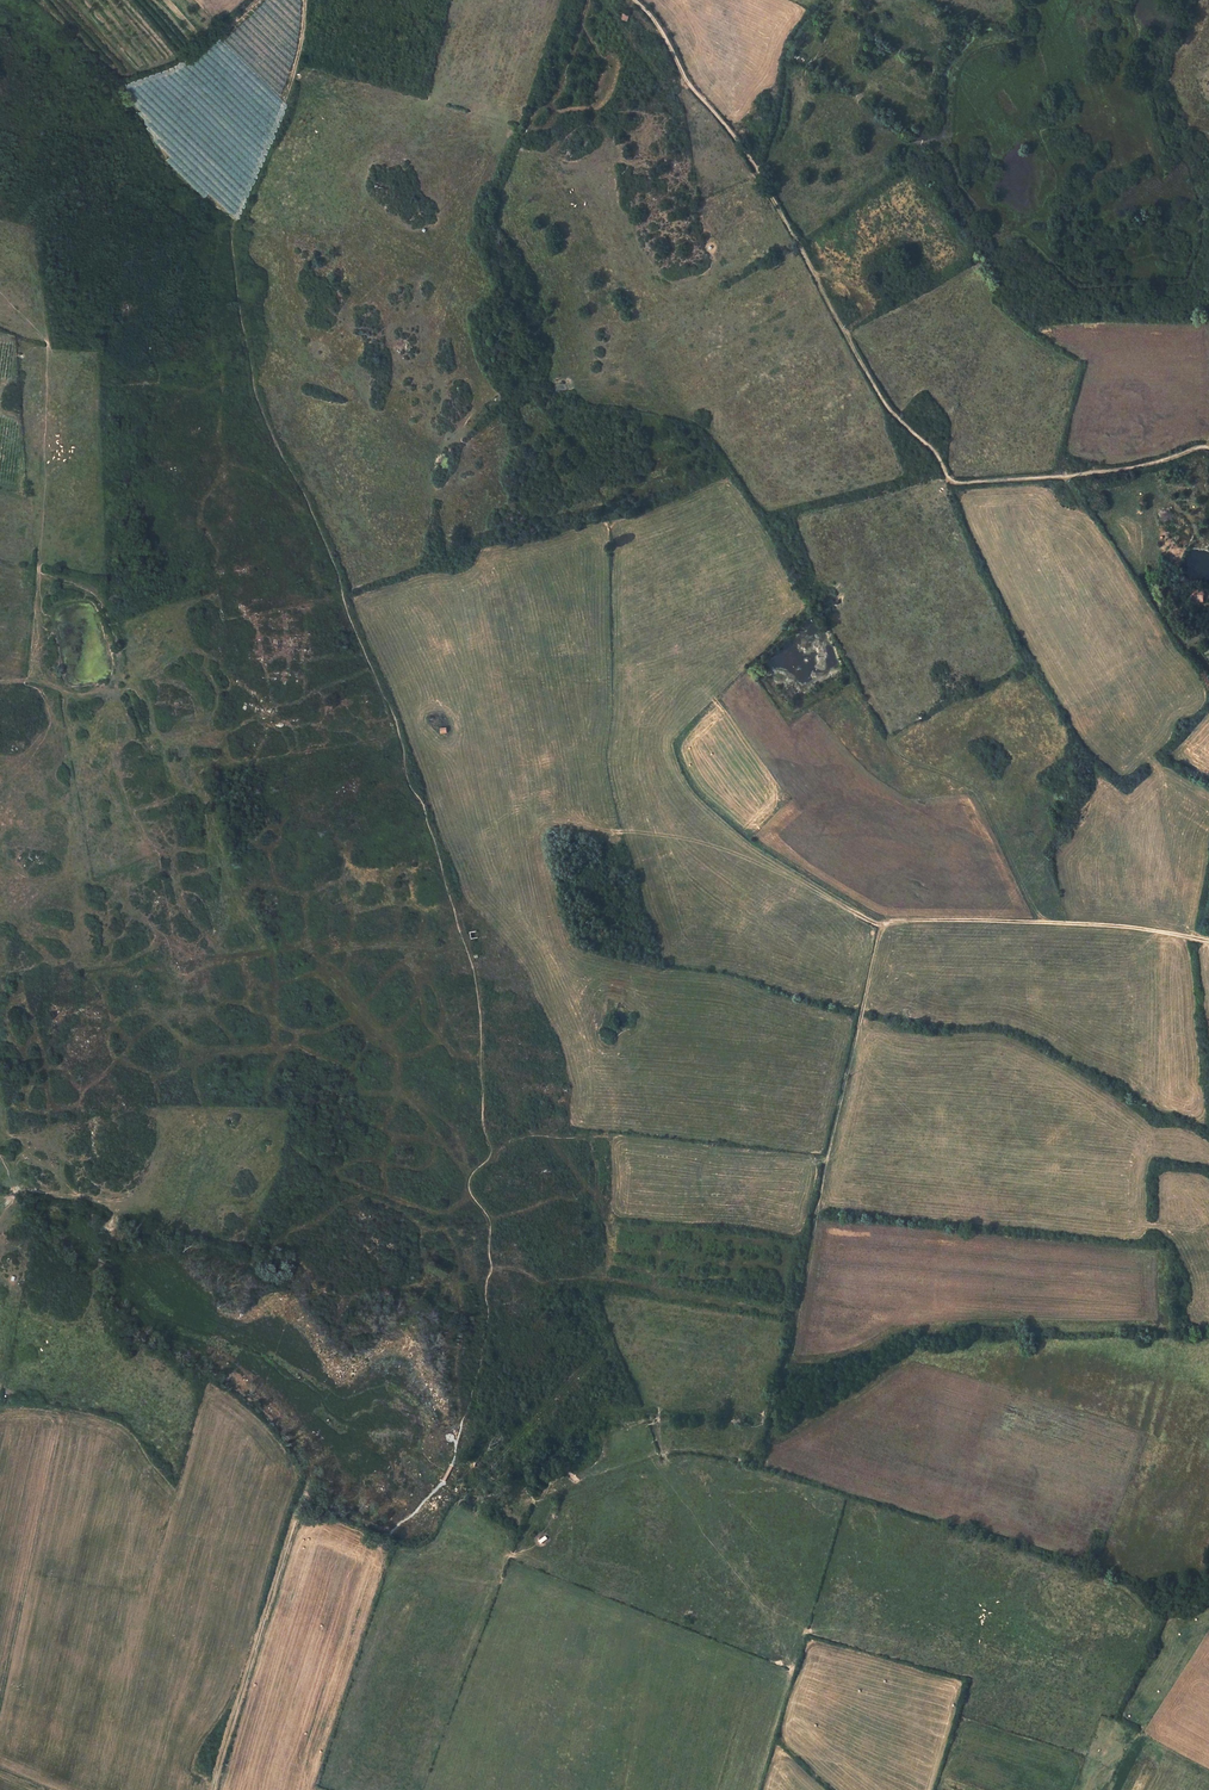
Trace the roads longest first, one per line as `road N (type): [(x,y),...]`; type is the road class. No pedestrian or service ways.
road 1 (track): [(305,0),(286,102),(229,244),(252,382),(338,569),(347,614),(393,717),(475,984)]
road 2 (track): [(1208,942),(1129,926),(1003,919),(891,920),(880,932),(771,1425),(780,1446)]
road 3 (track): [(634,0),(750,157),(893,410),(934,449),(947,475),(960,483),(1066,476),(1208,448)]
road 4 (track): [(213,1789),(298,1518)]

